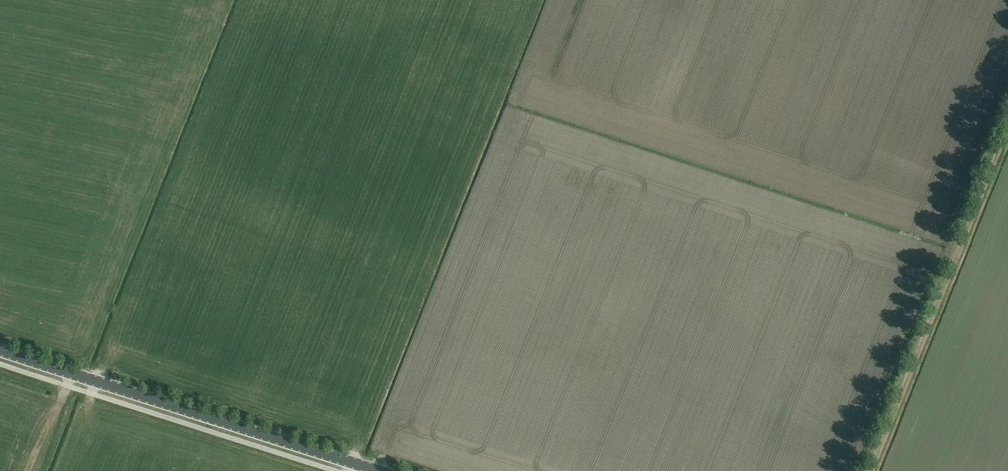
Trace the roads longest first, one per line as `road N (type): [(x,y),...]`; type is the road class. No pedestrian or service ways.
road 1 (tertiary): [(381,470),(0,350)]
road 2 (track): [(871,470),(1007,123)]

